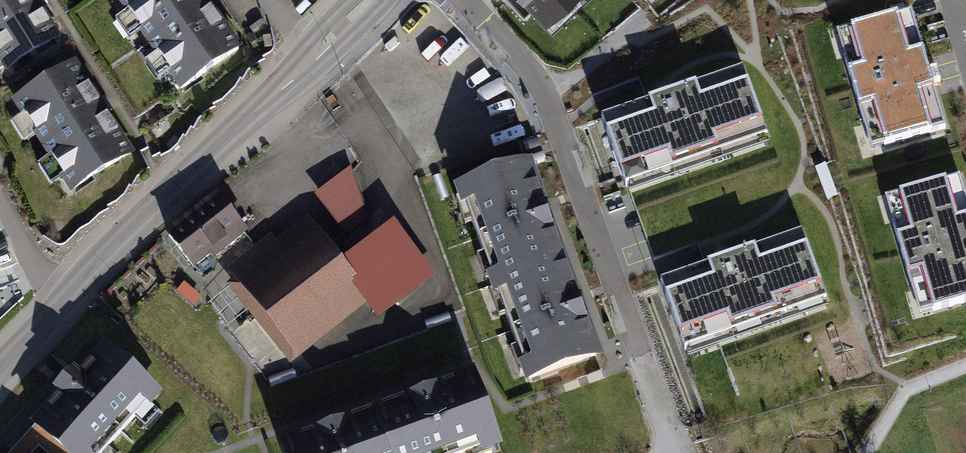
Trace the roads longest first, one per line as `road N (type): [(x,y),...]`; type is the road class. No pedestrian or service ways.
road 1 (residential): [(469,0),(546,80),(682,452)]
road 2 (secondary): [(320,55),(65,299)]
road 3 (residential): [(0,194),(42,273),(65,299)]

